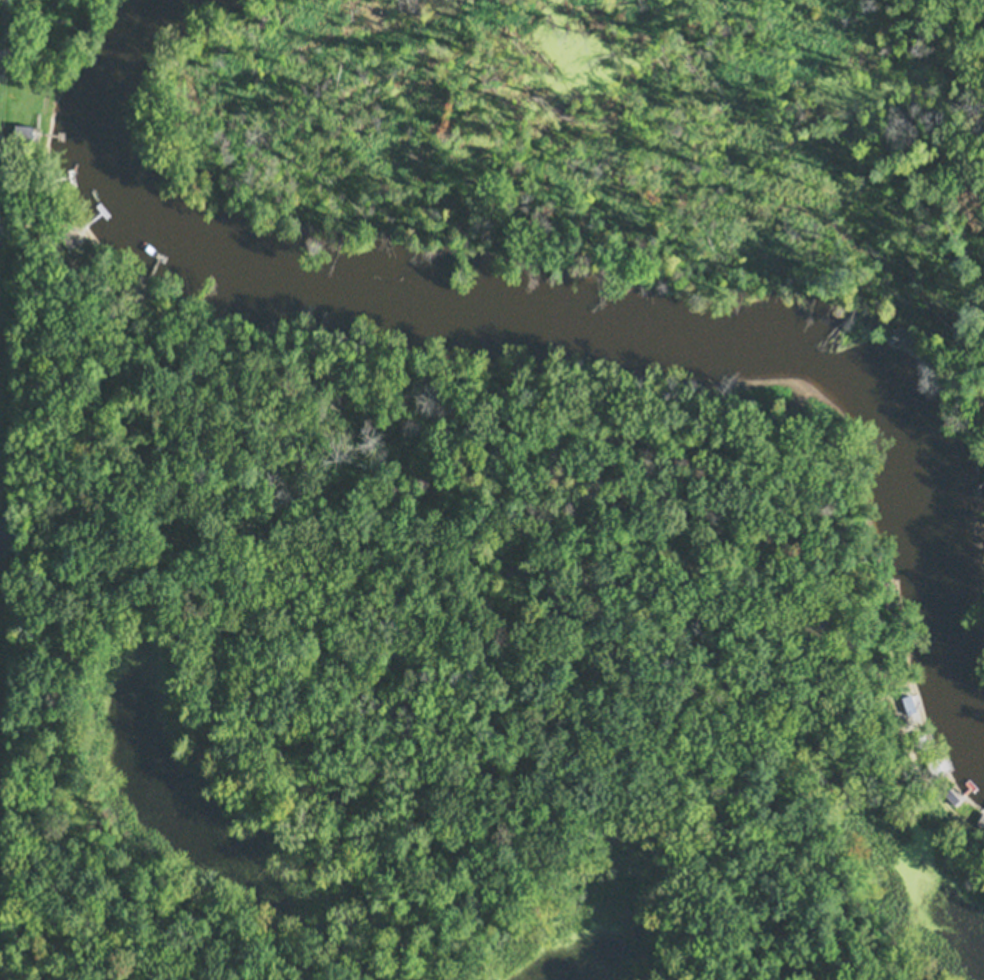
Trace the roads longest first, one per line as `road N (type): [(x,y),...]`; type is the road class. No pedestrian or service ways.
road 1 (residential): [(972,858),(895,834),(865,792),(824,602),(776,531),(230,424),(22,198),(0,192)]

